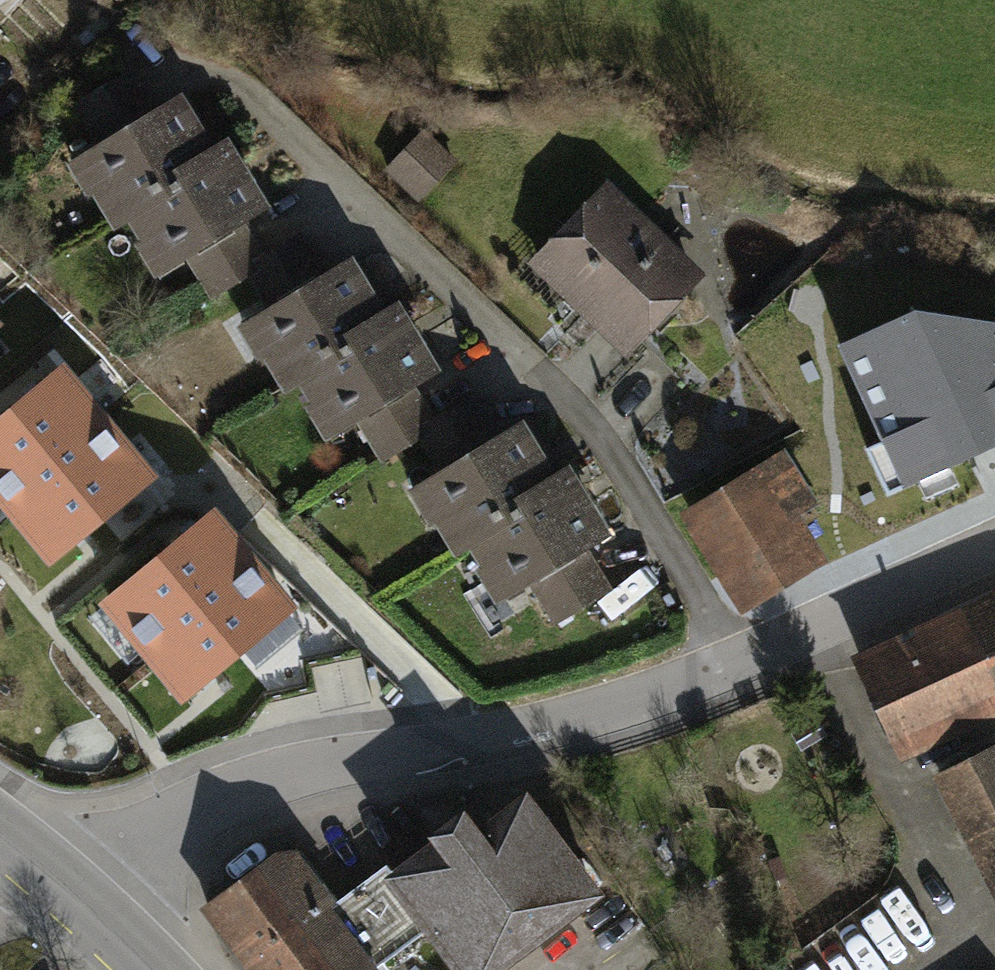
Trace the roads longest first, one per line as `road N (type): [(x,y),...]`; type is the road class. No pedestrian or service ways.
road 1 (residential): [(85,897),(165,822),(362,757),(550,722),(735,667),(994,548)]

